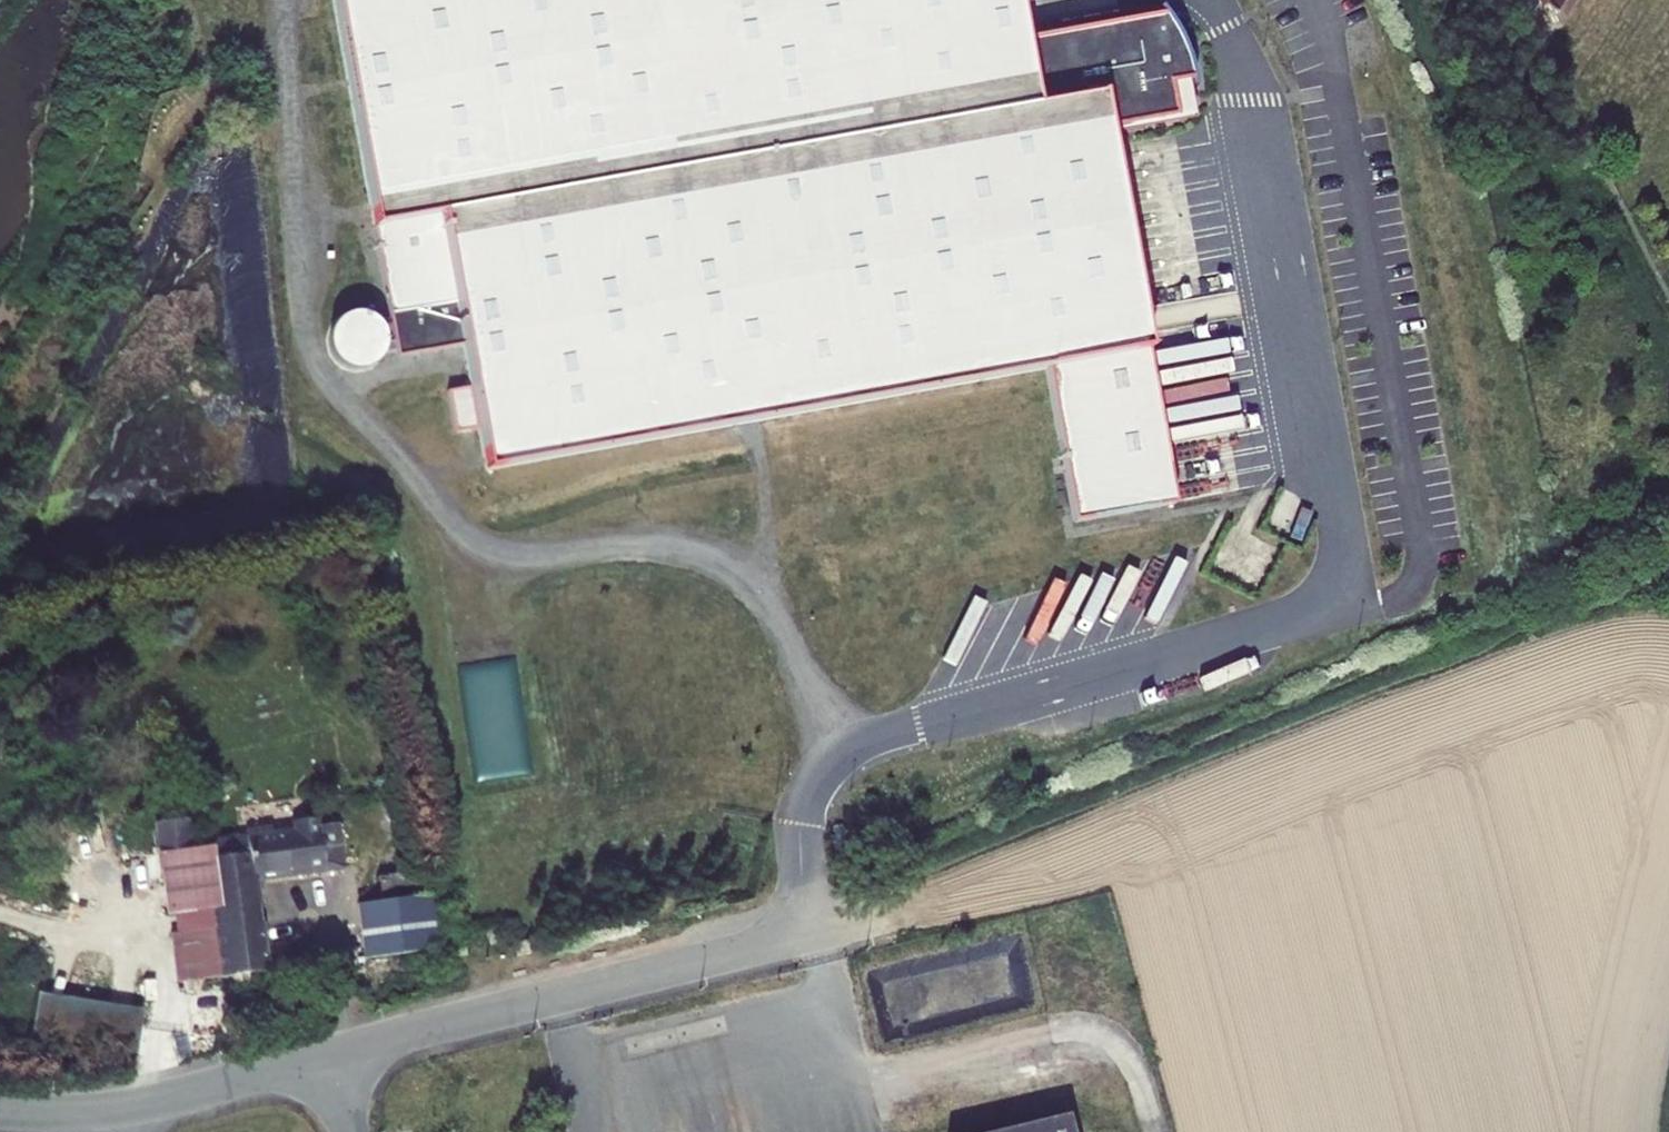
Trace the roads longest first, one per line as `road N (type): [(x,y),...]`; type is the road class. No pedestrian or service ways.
road 1 (unclassified): [(332,1054),(864,916)]
road 2 (unclassified): [(0,1108),(147,1103),(332,1054)]

